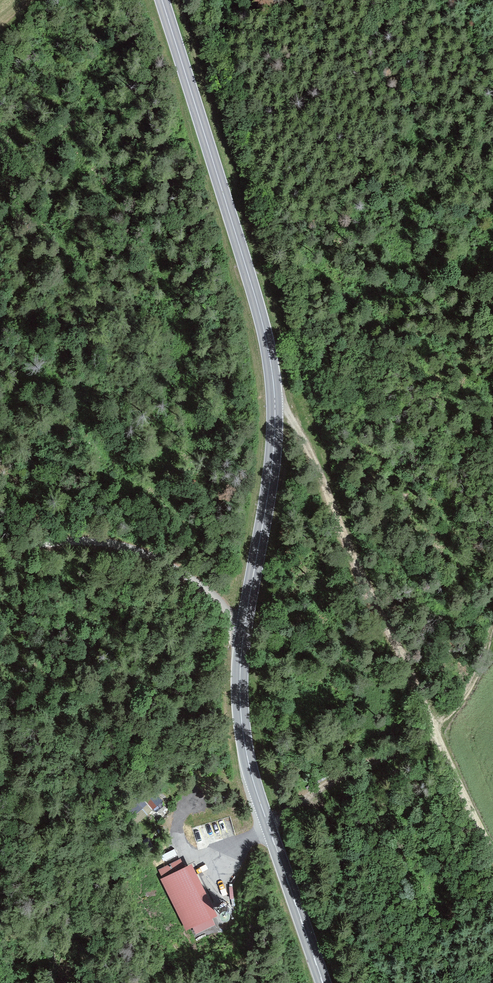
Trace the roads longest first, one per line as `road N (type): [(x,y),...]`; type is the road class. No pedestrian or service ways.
road 1 (secondary): [(321,982),(262,816),(245,722),(248,606),(274,452),(273,368),(255,290),(161,0)]
road 2 (track): [(492,842),(273,368)]
road 3 (track): [(492,624),(479,672),(438,733),(262,816)]
road 4 (track): [(0,552),(80,541),(135,549),(184,573),(246,631)]

